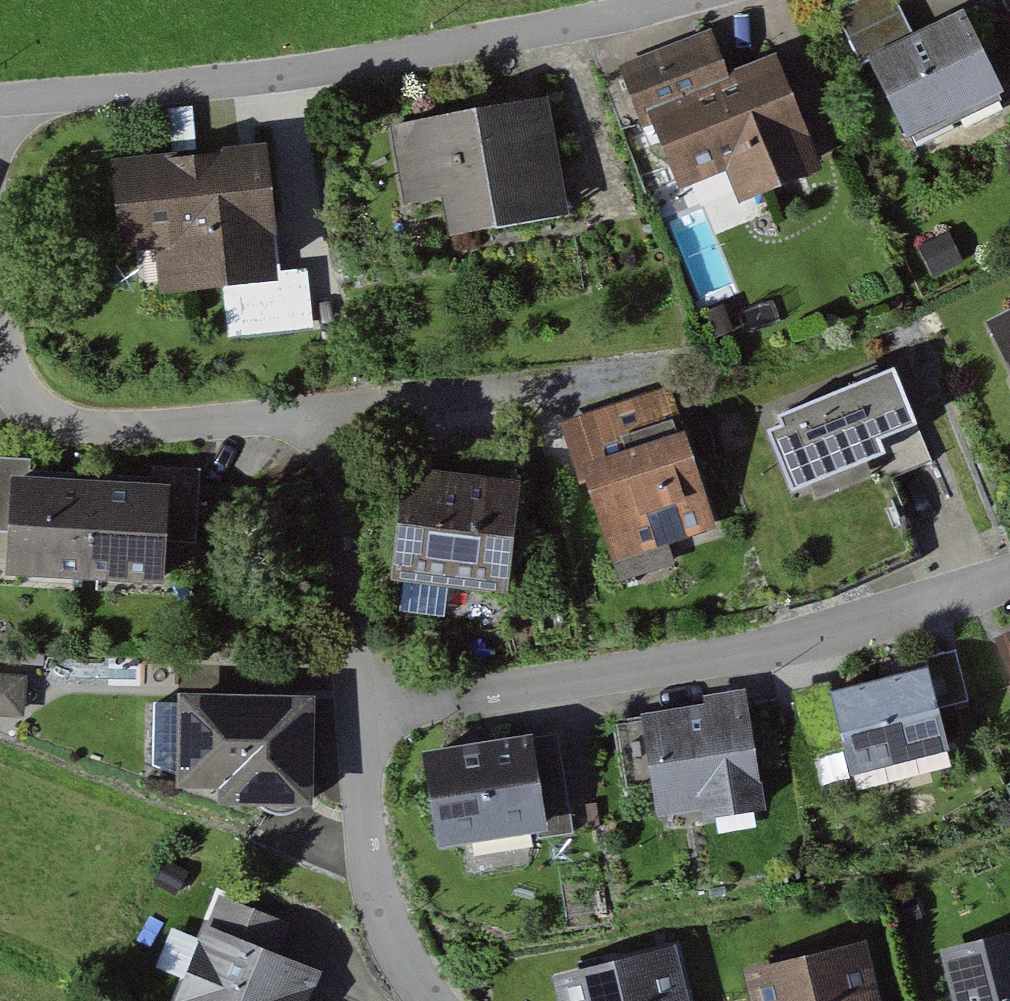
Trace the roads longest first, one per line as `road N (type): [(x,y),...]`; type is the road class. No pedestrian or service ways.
road 1 (residential): [(687,0),(519,39),(264,82),(0,108)]
road 2 (residential): [(358,717),(685,666),(901,615),(1009,577)]
road 3 (residential): [(325,419),(85,426),(31,403),(0,349)]
road 4 (residential): [(358,717),(325,419)]
road 5 (residential): [(432,1000),(393,939),(376,885),(358,717)]
road 6 (residential): [(498,401),(325,419)]

